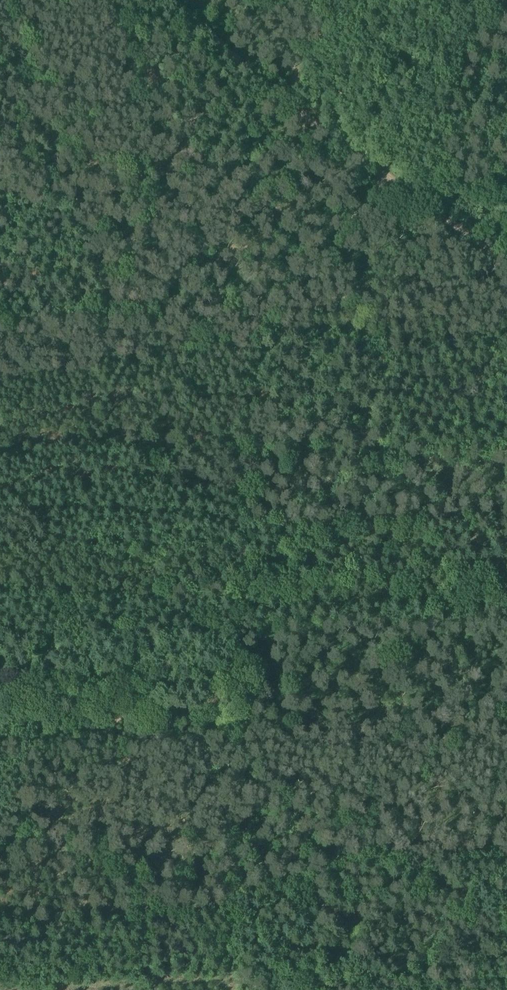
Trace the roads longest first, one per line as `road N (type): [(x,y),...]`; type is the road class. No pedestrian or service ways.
road 1 (track): [(506,266),(272,89),(172,0)]
road 2 (track): [(148,306),(256,298),(292,287),(384,177)]
road 3 (track): [(148,306),(0,333)]

